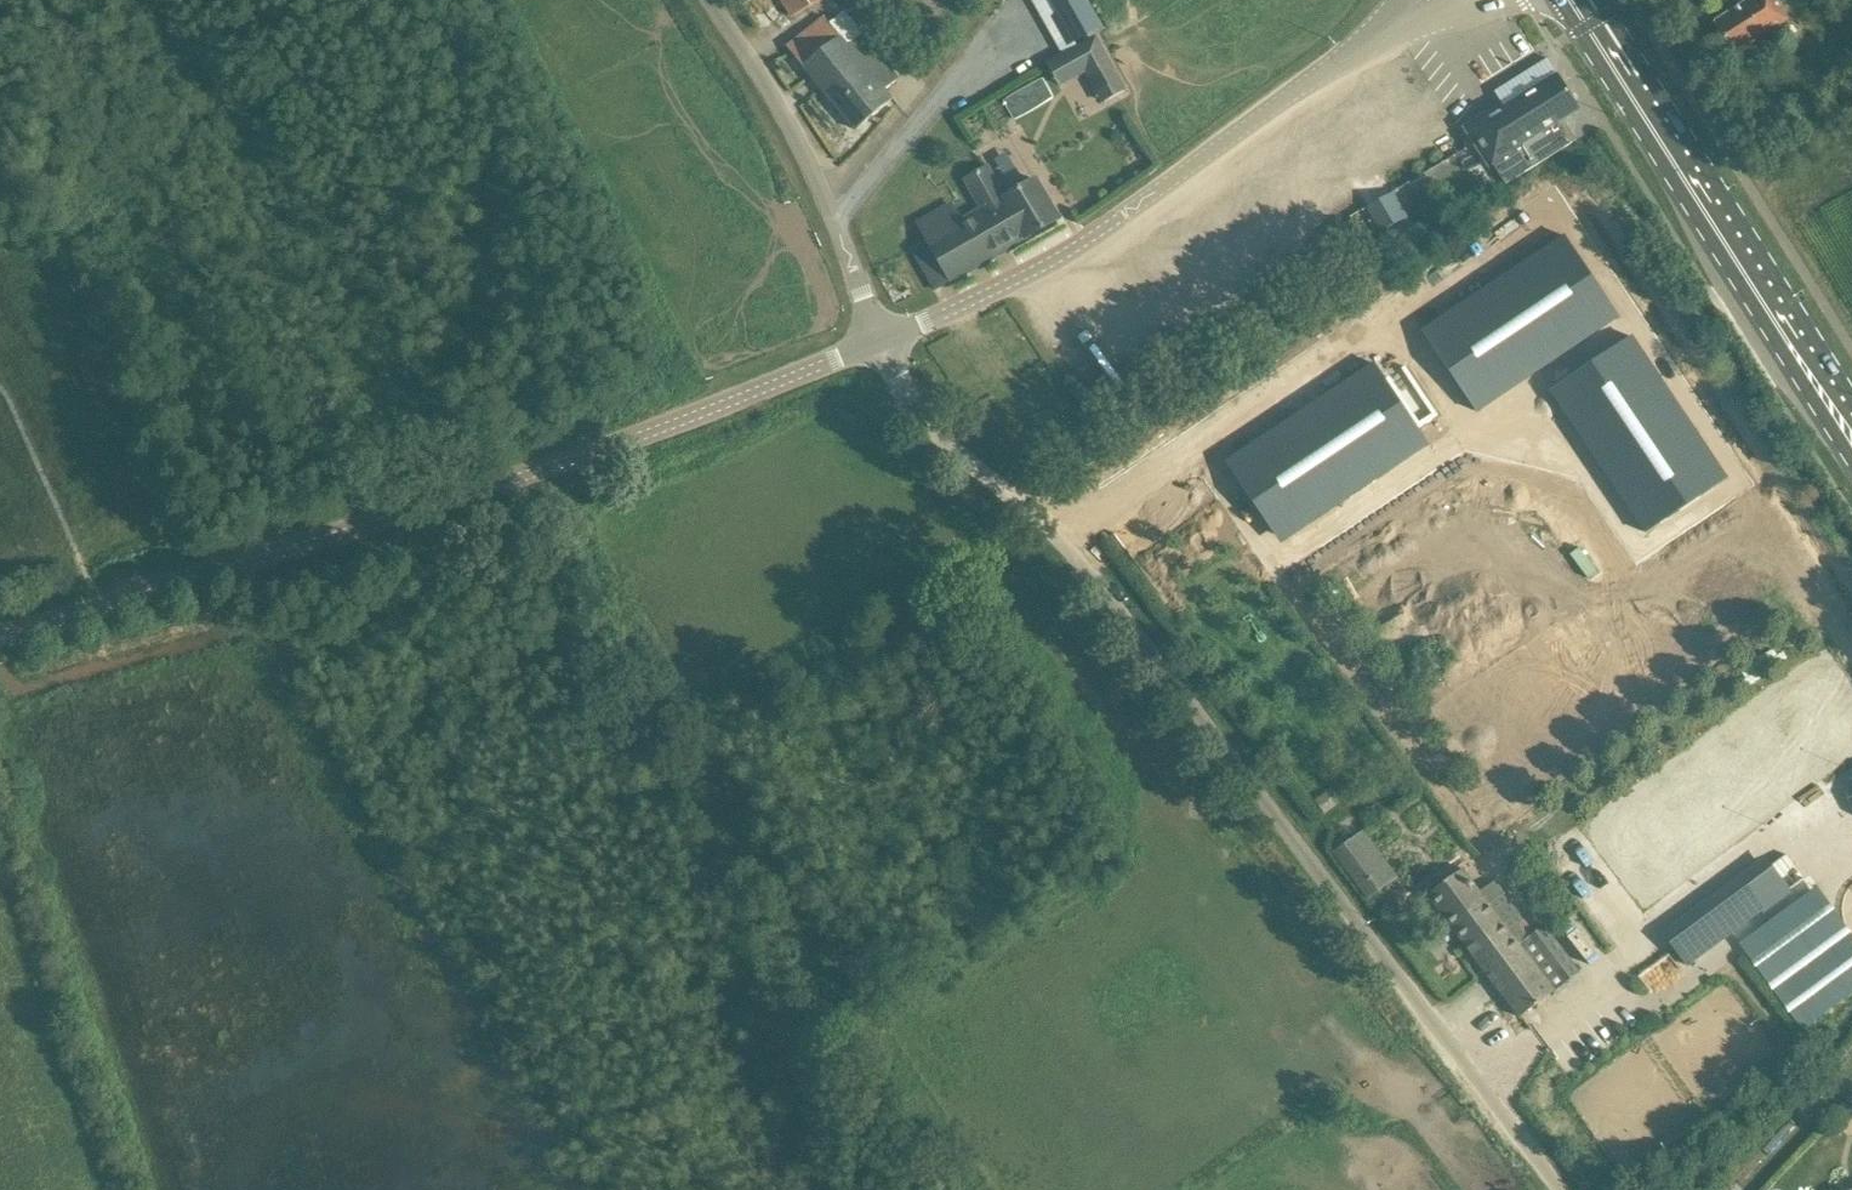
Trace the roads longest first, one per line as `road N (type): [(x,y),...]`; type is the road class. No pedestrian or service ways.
road 1 (unclassified): [(1565,1189),(1021,498),(909,391),(882,337)]
road 2 (tertiary): [(0,632),(67,620),(594,459),(882,337)]
road 3 (tertiary): [(882,337),(1125,219),(1426,0)]
road 4 (primary): [(1851,442),(1571,0)]
road 5 (unclassified): [(882,337),(830,192),(782,95),(718,0)]

